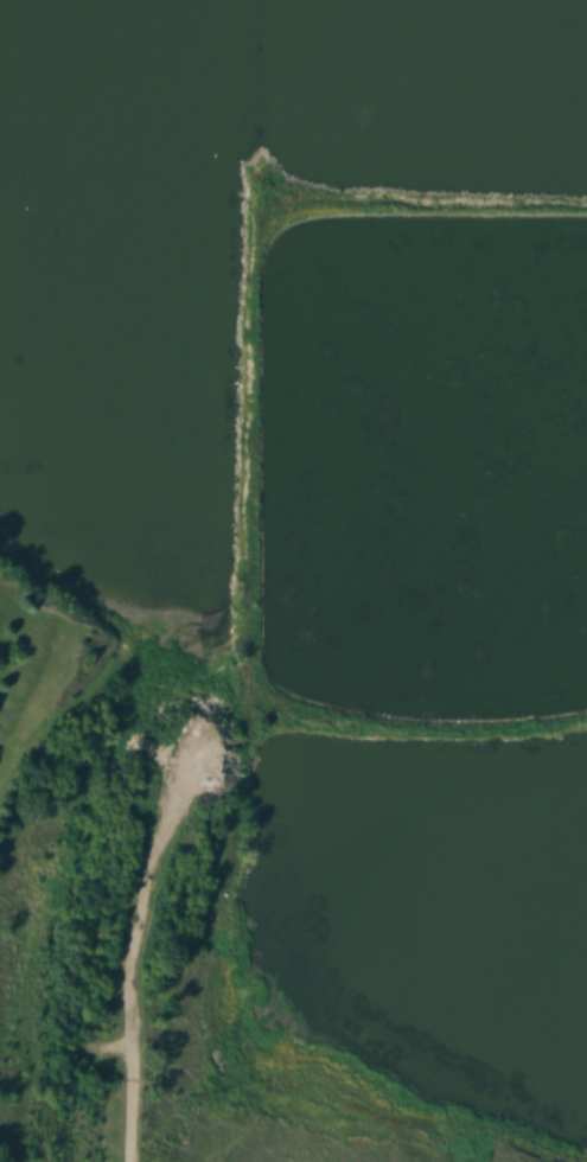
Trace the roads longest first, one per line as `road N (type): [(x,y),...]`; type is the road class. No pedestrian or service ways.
road 1 (residential): [(141,1161),(142,787)]

